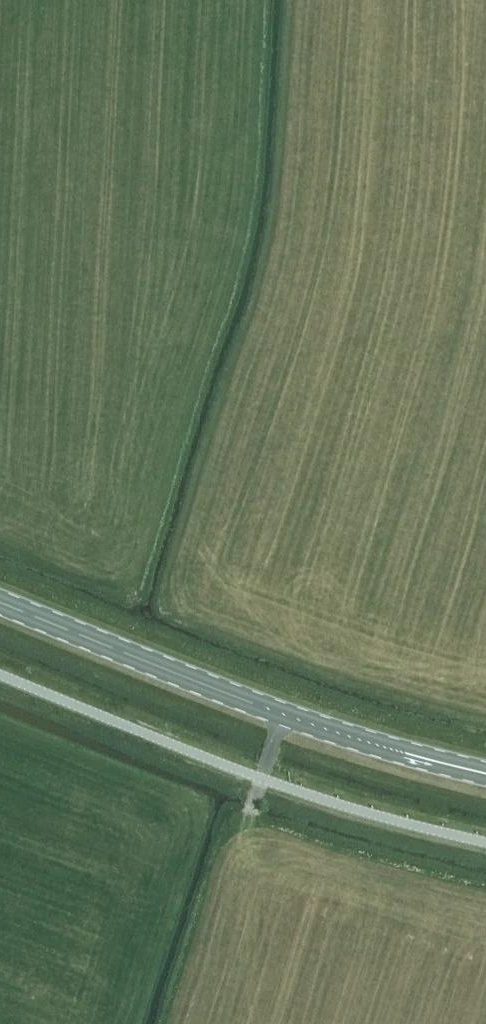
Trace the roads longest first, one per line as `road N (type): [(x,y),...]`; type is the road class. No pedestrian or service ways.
road 1 (primary): [(485,772),(339,733),(0,600)]

